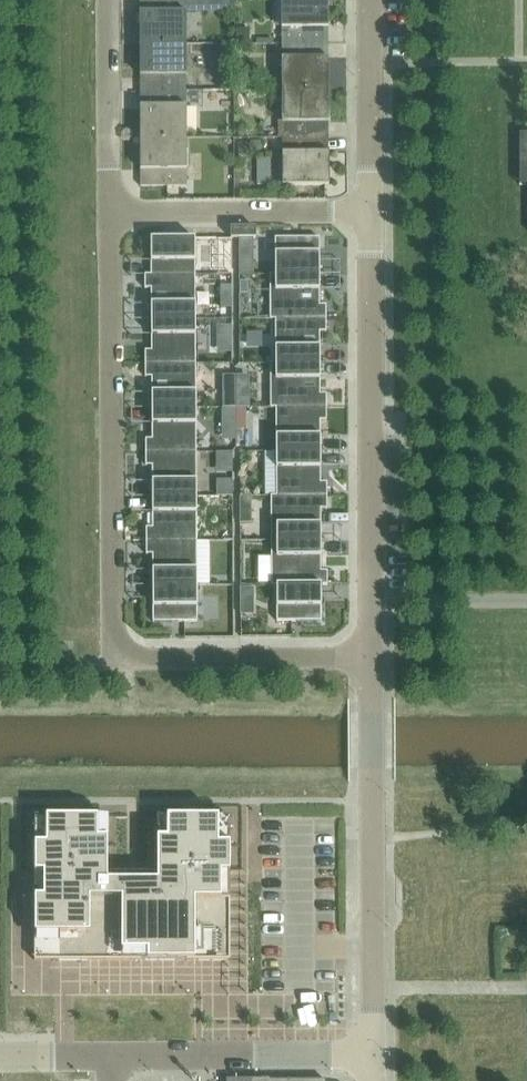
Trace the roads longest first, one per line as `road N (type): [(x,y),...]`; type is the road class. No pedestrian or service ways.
road 1 (residential): [(371,658),(109,659),(106,213)]
road 2 (unclassified): [(371,658),(369,212)]
road 3 (unclassified): [(372,1054),(371,658)]
road 4 (unclassified): [(109,1056),(372,1054)]
road 5 (residential): [(106,213),(369,212)]
road 6 (residential): [(106,213),(107,0)]
road 7 (unclassified): [(369,212),(370,0)]

